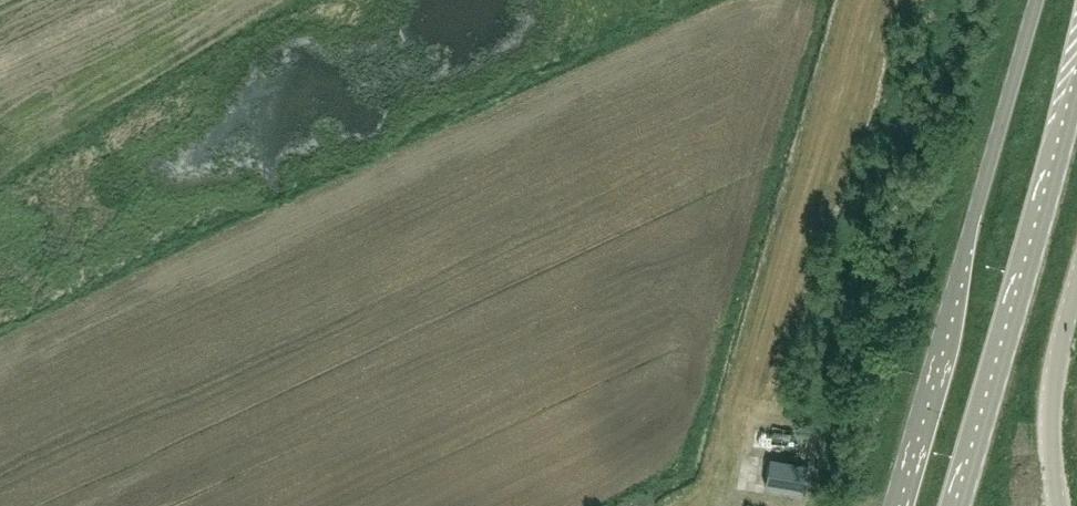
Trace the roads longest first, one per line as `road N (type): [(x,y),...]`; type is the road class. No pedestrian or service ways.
road 1 (primary): [(1037,0),(898,505)]
road 2 (primary): [(955,505),(1076,91)]
road 3 (unclassified): [(1058,505),(1049,430),(1076,291)]

